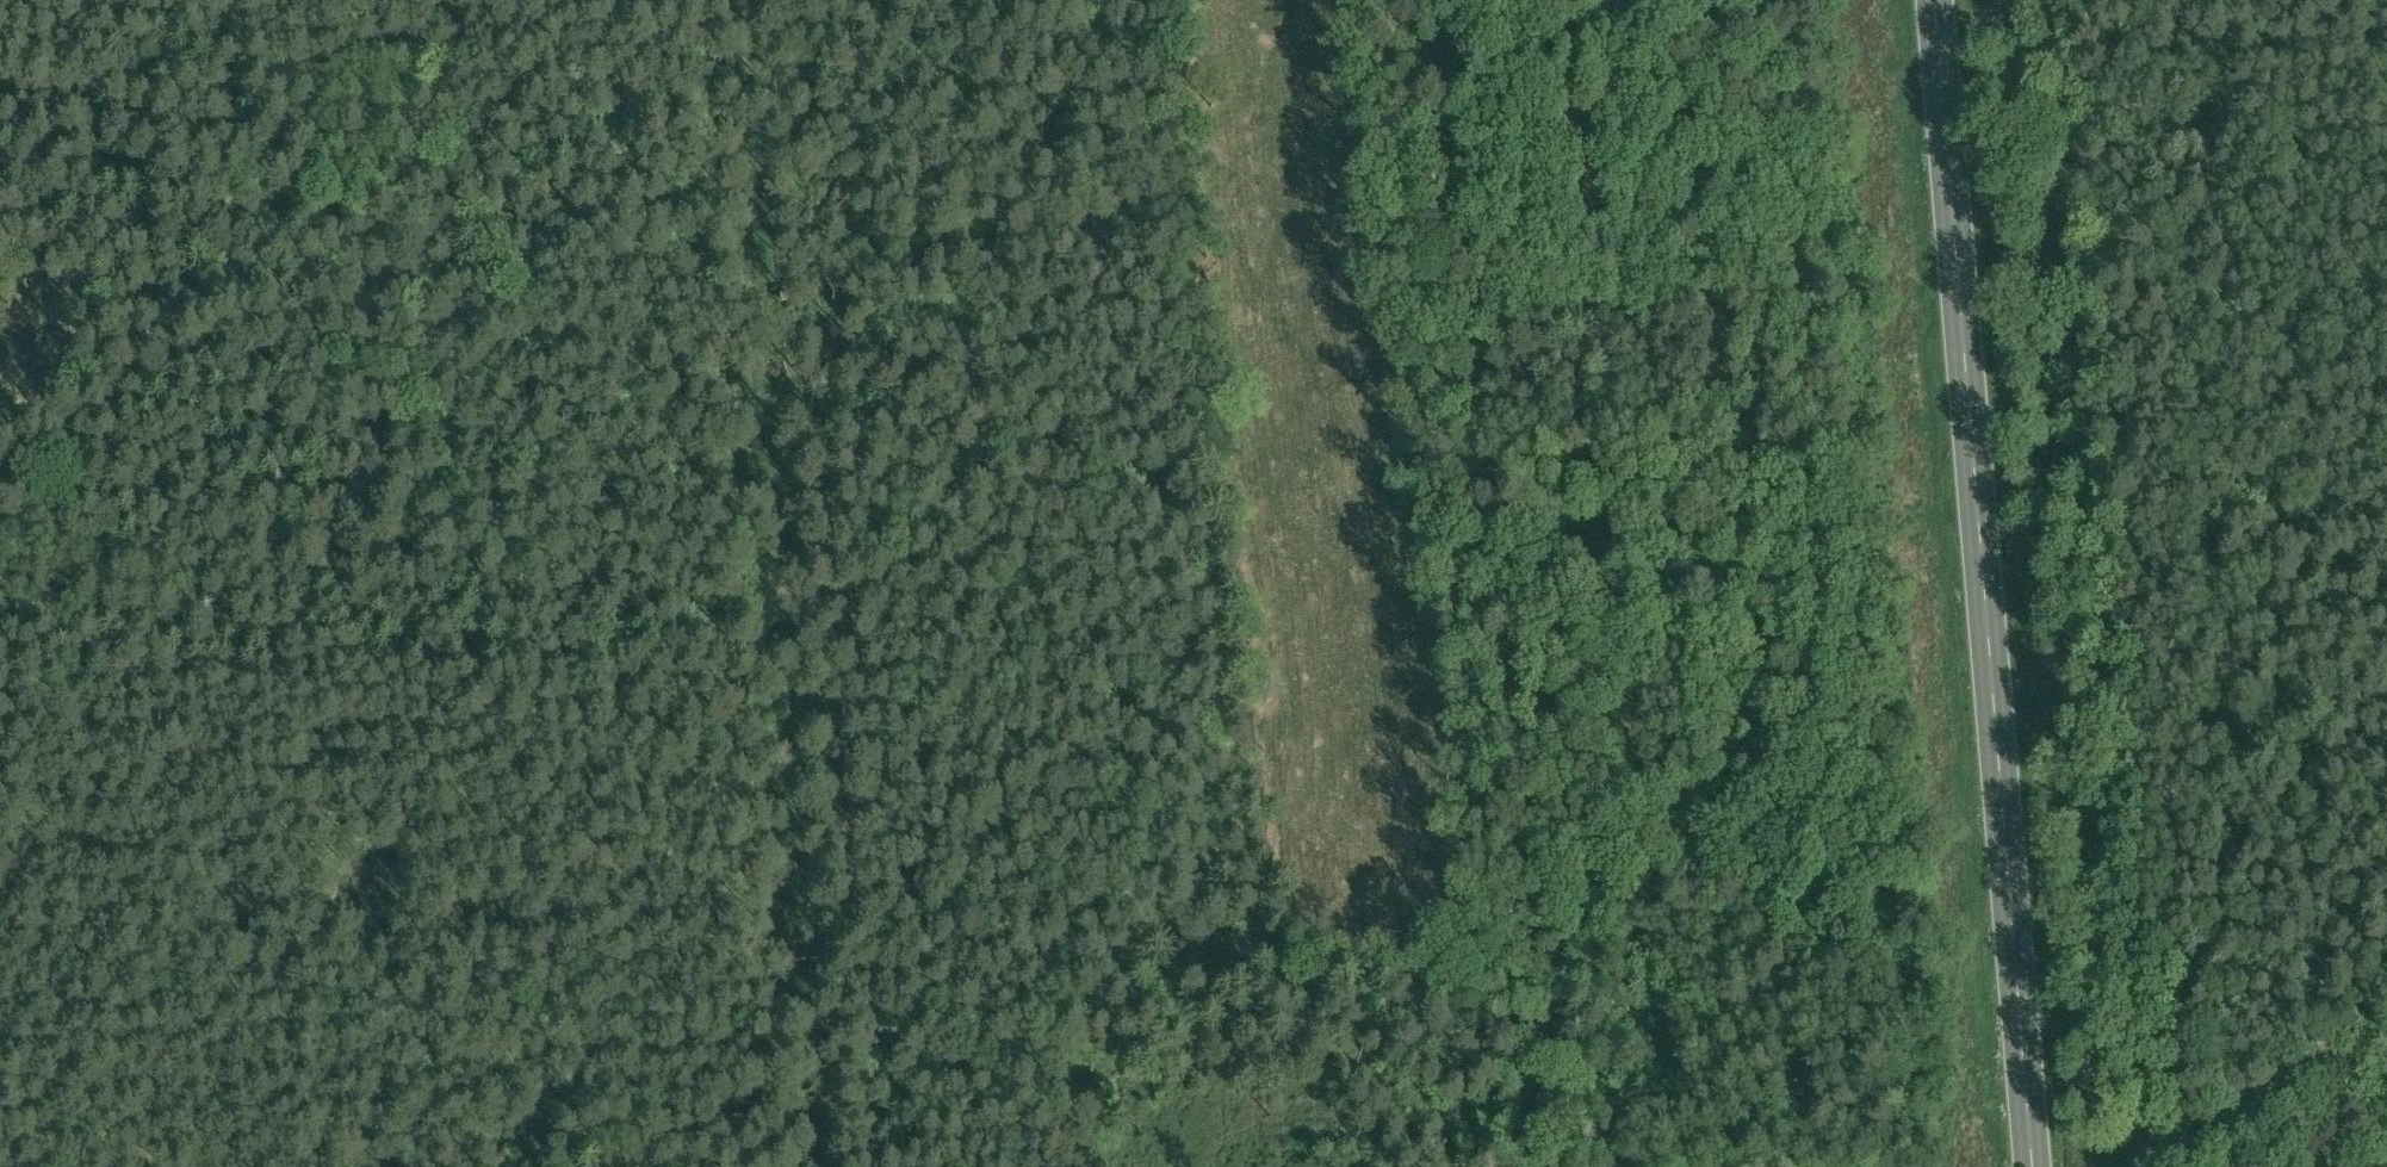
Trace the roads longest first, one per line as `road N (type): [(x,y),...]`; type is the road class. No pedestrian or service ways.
road 1 (primary): [(2030,1166),(1931,0)]
road 2 (track): [(2159,1166),(2386,1025)]

